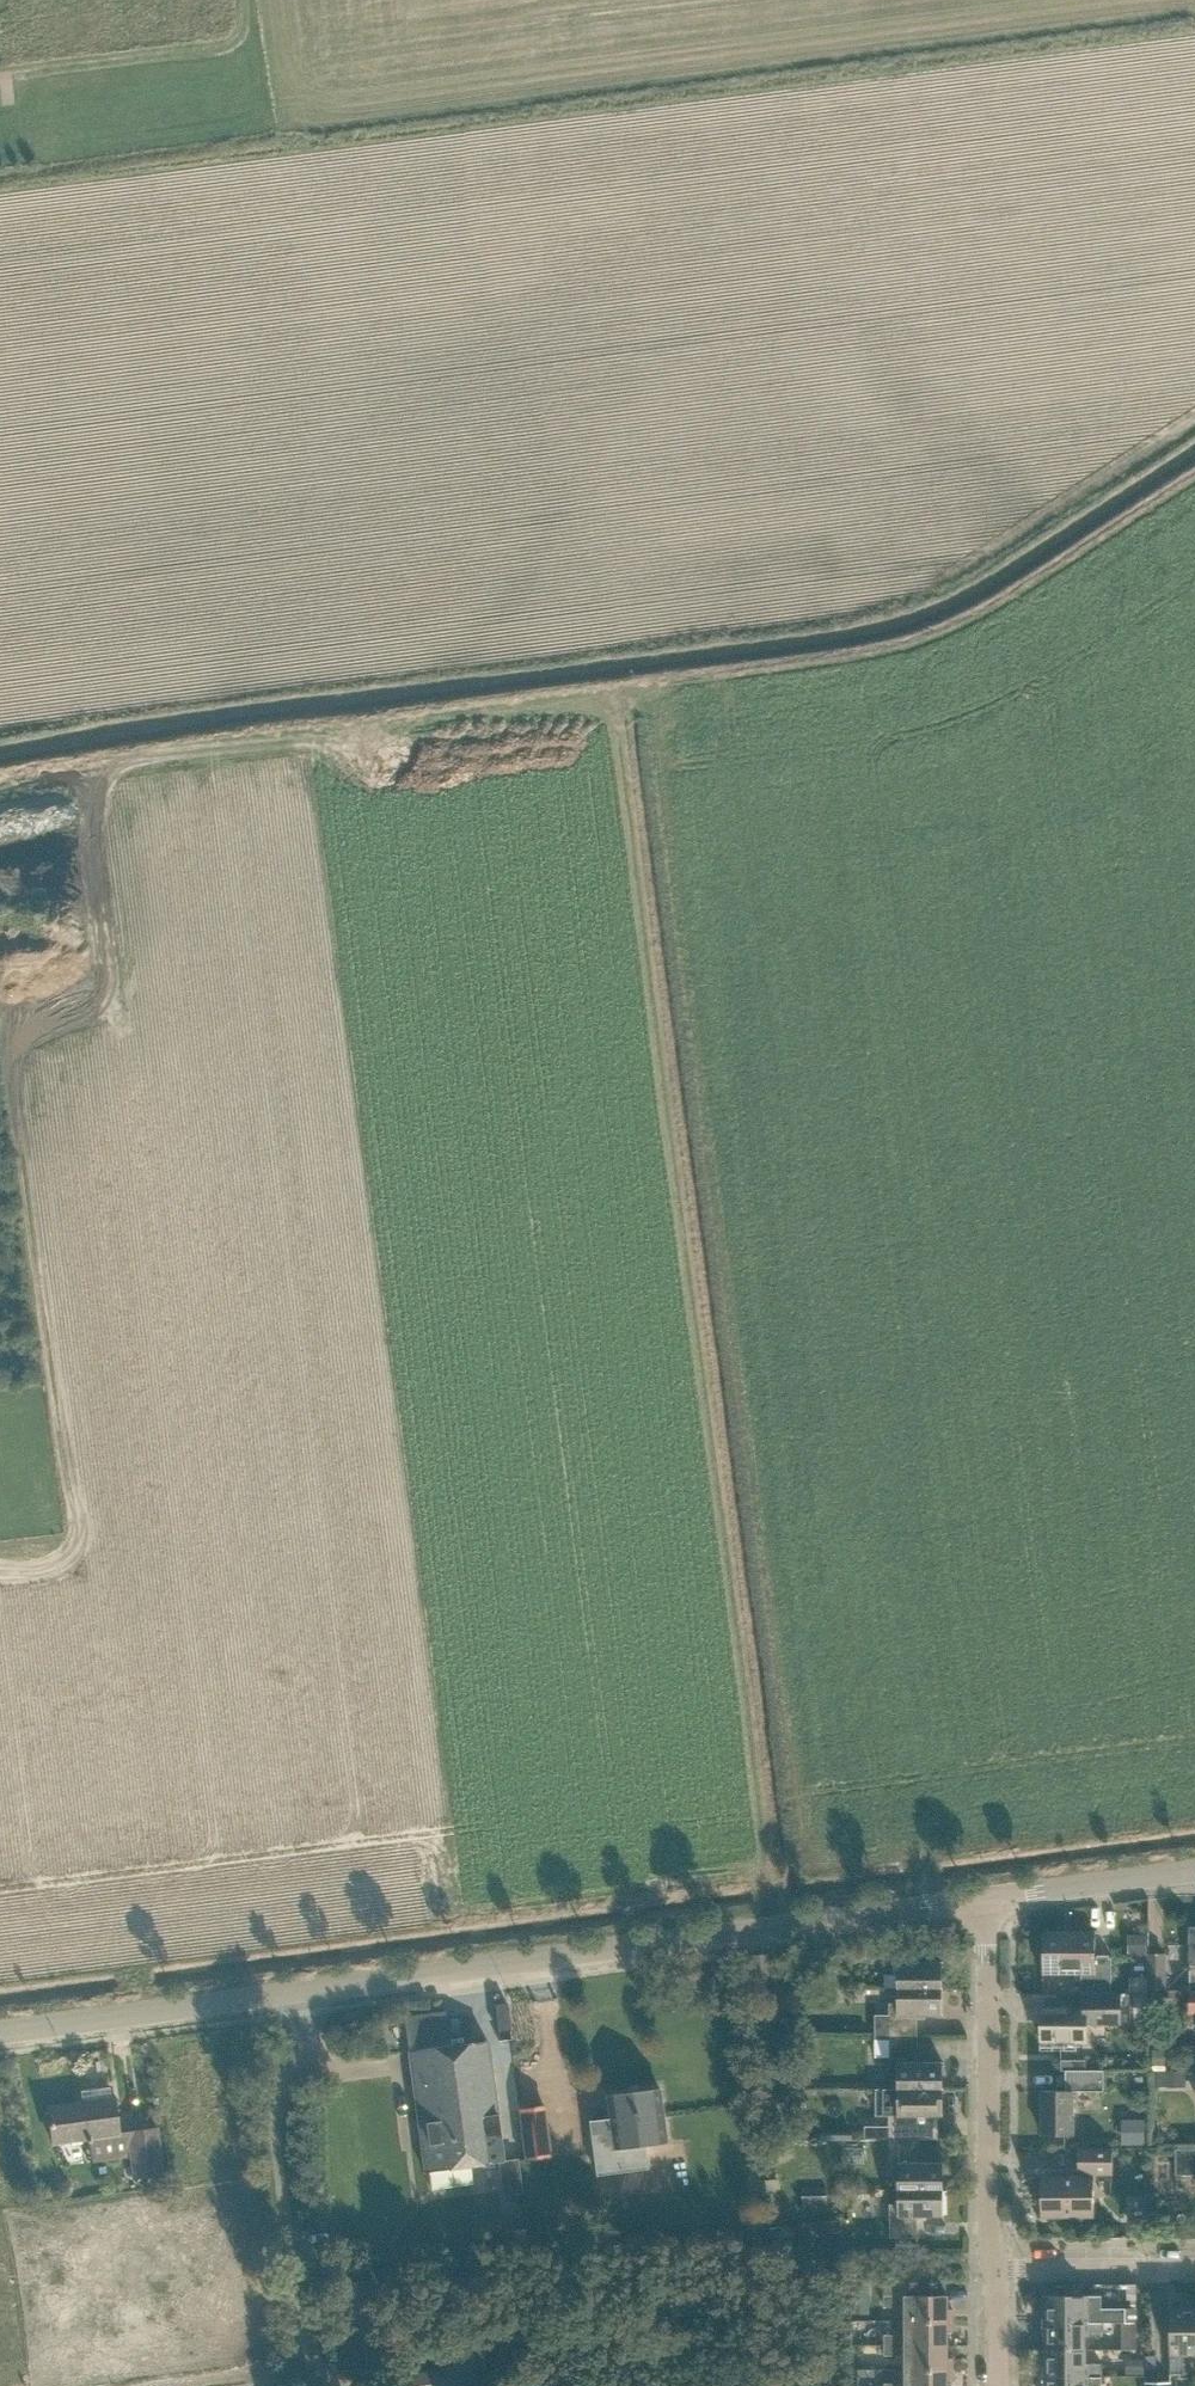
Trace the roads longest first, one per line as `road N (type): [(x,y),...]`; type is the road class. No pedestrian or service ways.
road 1 (tertiary): [(0,2030),(984,1898)]
road 2 (residential): [(999,2269),(990,2226),(984,1898)]
road 3 (tertiary): [(984,1898),(1194,1870)]
road 4 (residential): [(1194,2269),(999,2269)]

